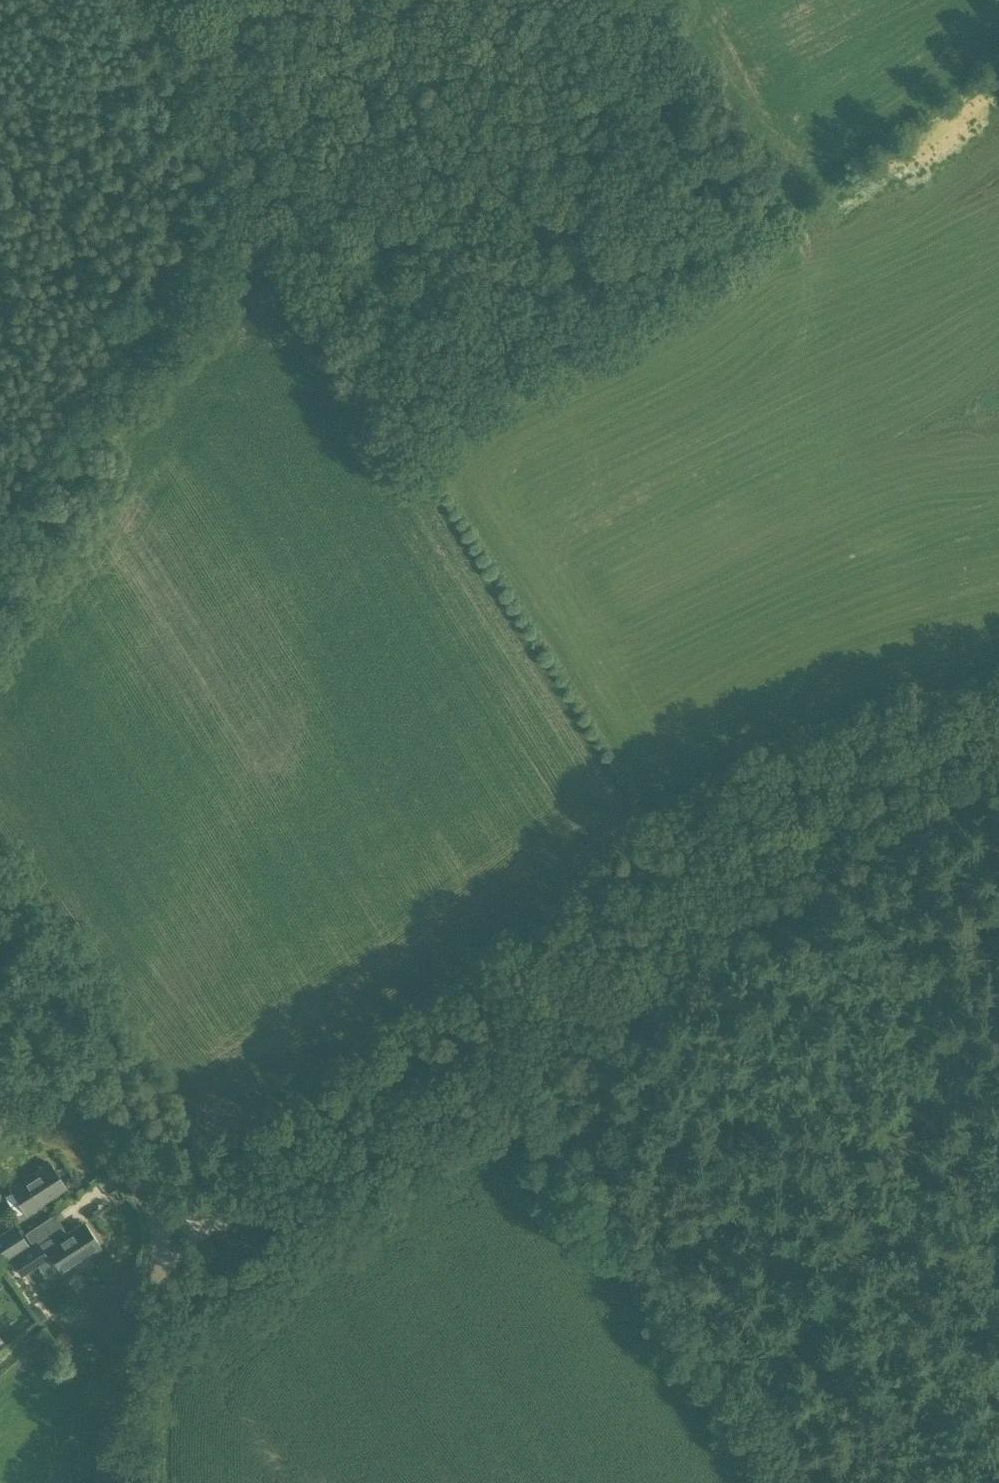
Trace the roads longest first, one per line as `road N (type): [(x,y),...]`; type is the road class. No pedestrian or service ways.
road 1 (track): [(156,1236),(240,1215),(754,859),(916,755),(998,722)]
road 2 (unclassified): [(117,1482),(119,1394),(156,1236),(143,1195),(64,1081)]

